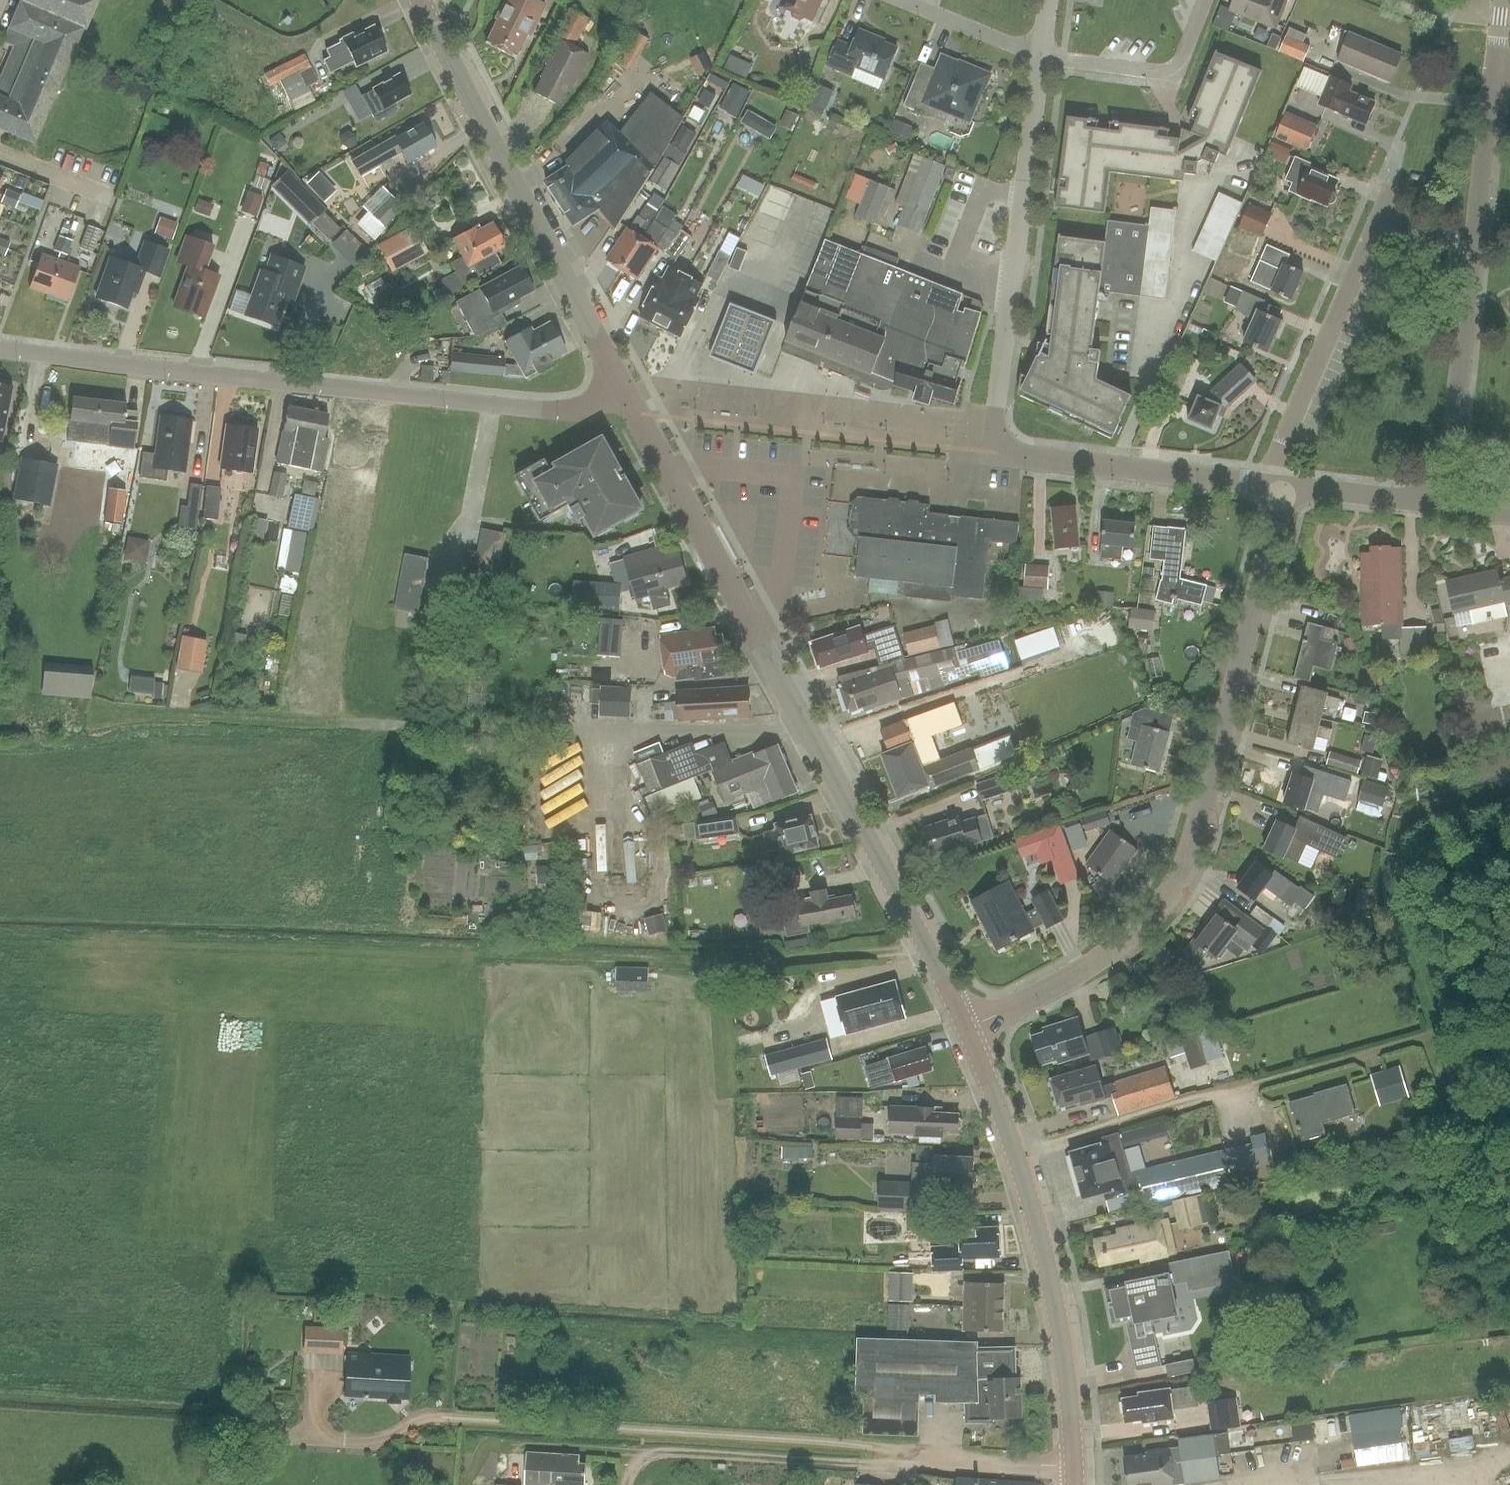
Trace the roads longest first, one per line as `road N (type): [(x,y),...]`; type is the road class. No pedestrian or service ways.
road 1 (residential): [(1267,482),(1041,464),(999,443),(1049,0)]
road 2 (tertiary): [(968,1026),(628,396)]
road 3 (unclassified): [(968,1026),(1028,1002),(1128,943),(1174,888),(1204,816),(1287,484)]
road 4 (unclassified): [(628,396),(579,412),(0,348)]
road 5 (residential): [(941,1456),(440,1417)]
road 6 (tertiary): [(1077,1468),(1046,1260),(968,1026)]
road 7 (tertiary): [(628,396),(422,0)]
road 8 (residential): [(1267,482),(1376,230),(1476,241)]
road 9 (residential): [(627,1484),(641,1458),(663,1452),(876,1466),(941,1456)]
road 10 (residential): [(1445,502),(1476,241)]
road 11 (residential): [(1476,241),(1496,71)]
road 12 (unclassified): [(1445,502),(1287,484)]
road 13 (residential): [(1077,1468),(941,1456)]
road 14 (residential): [(113,199),(0,155)]

